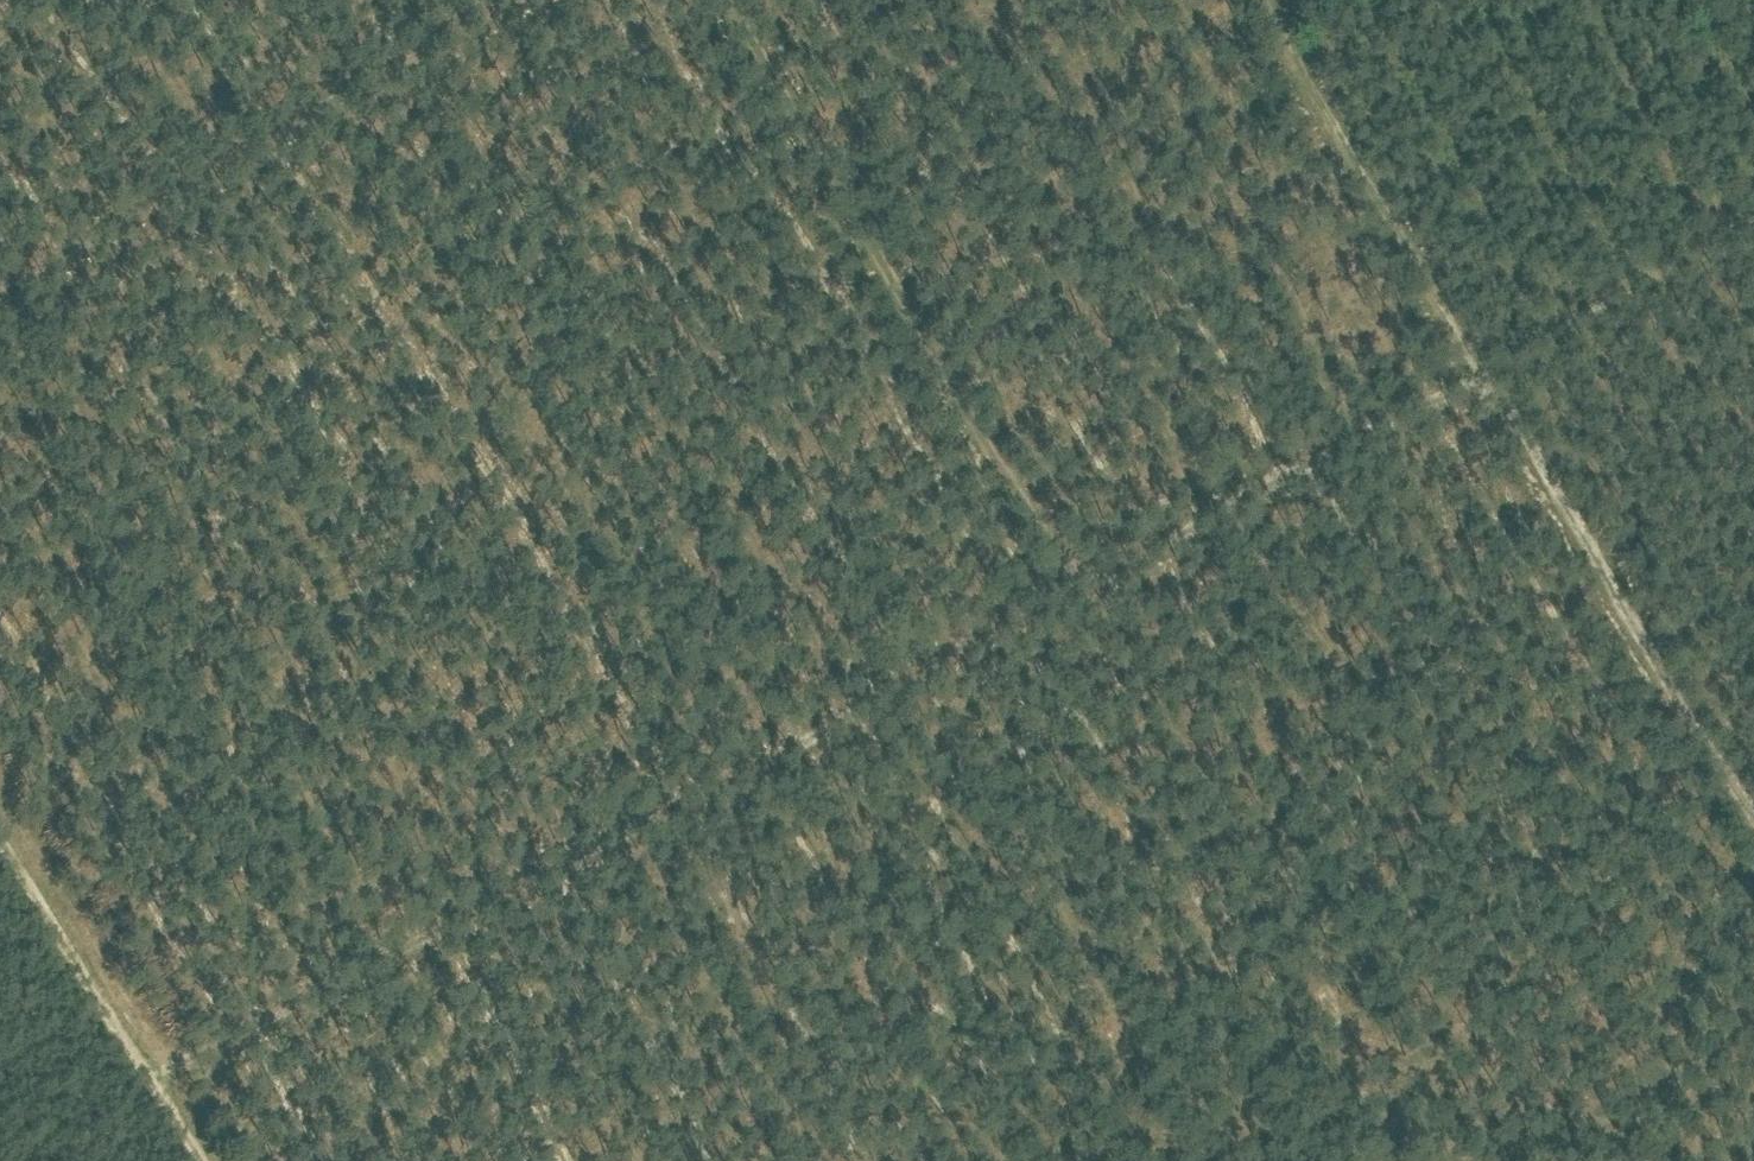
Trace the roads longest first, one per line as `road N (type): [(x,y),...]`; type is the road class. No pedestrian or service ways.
road 1 (track): [(160,1090),(1486,381),(1753,832)]
road 2 (track): [(1486,381),(1257,0)]
road 3 (track): [(203,1160),(0,810)]

